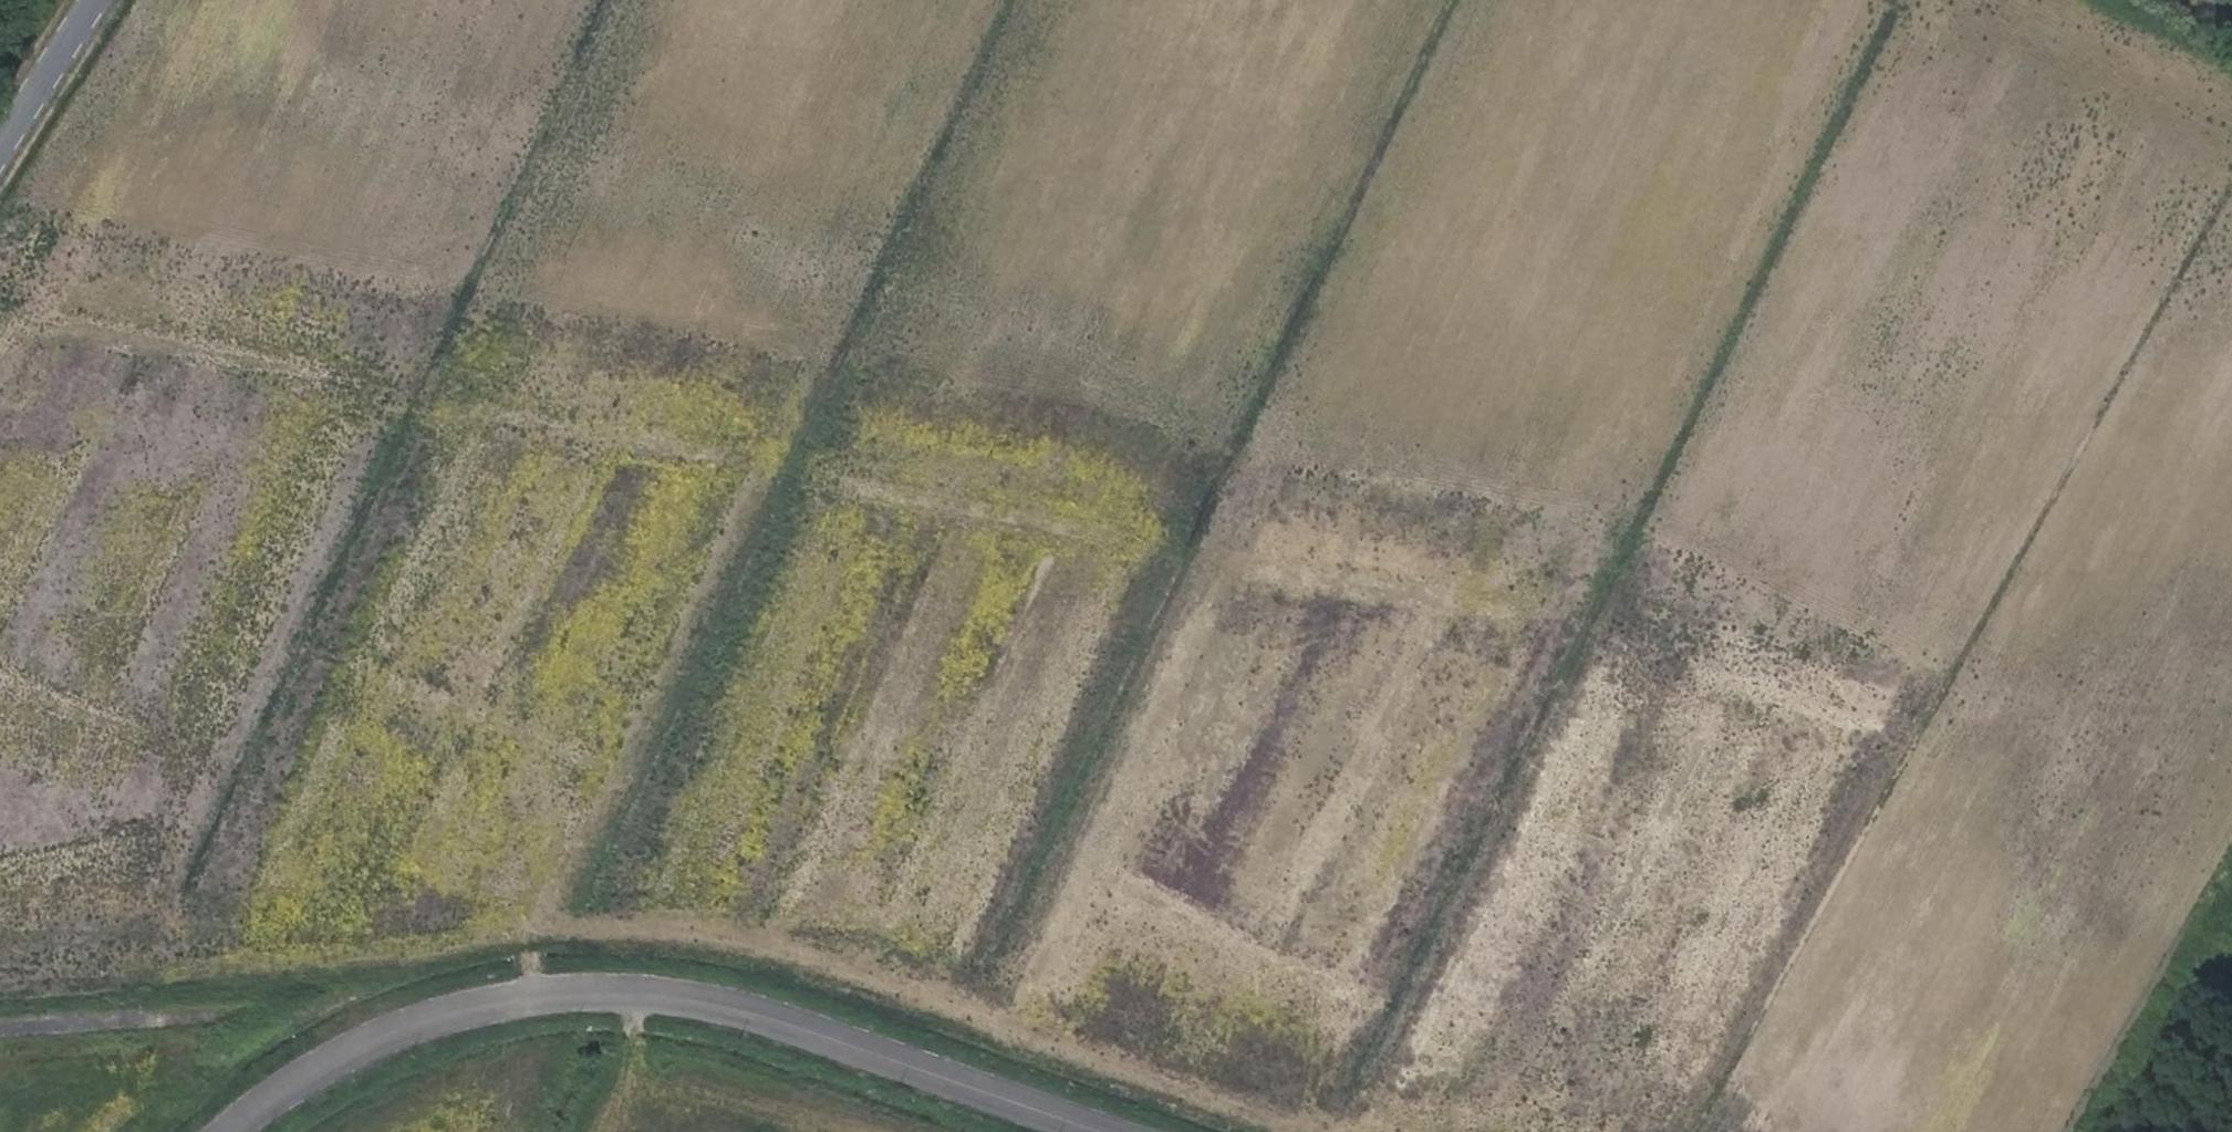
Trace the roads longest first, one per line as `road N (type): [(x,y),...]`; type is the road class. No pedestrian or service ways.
road 1 (unclassified): [(246,1131),(362,1054),(462,1013),(633,990),(775,1019),(1097,1131)]
road 2 (tertiary): [(0,162),(103,0)]

